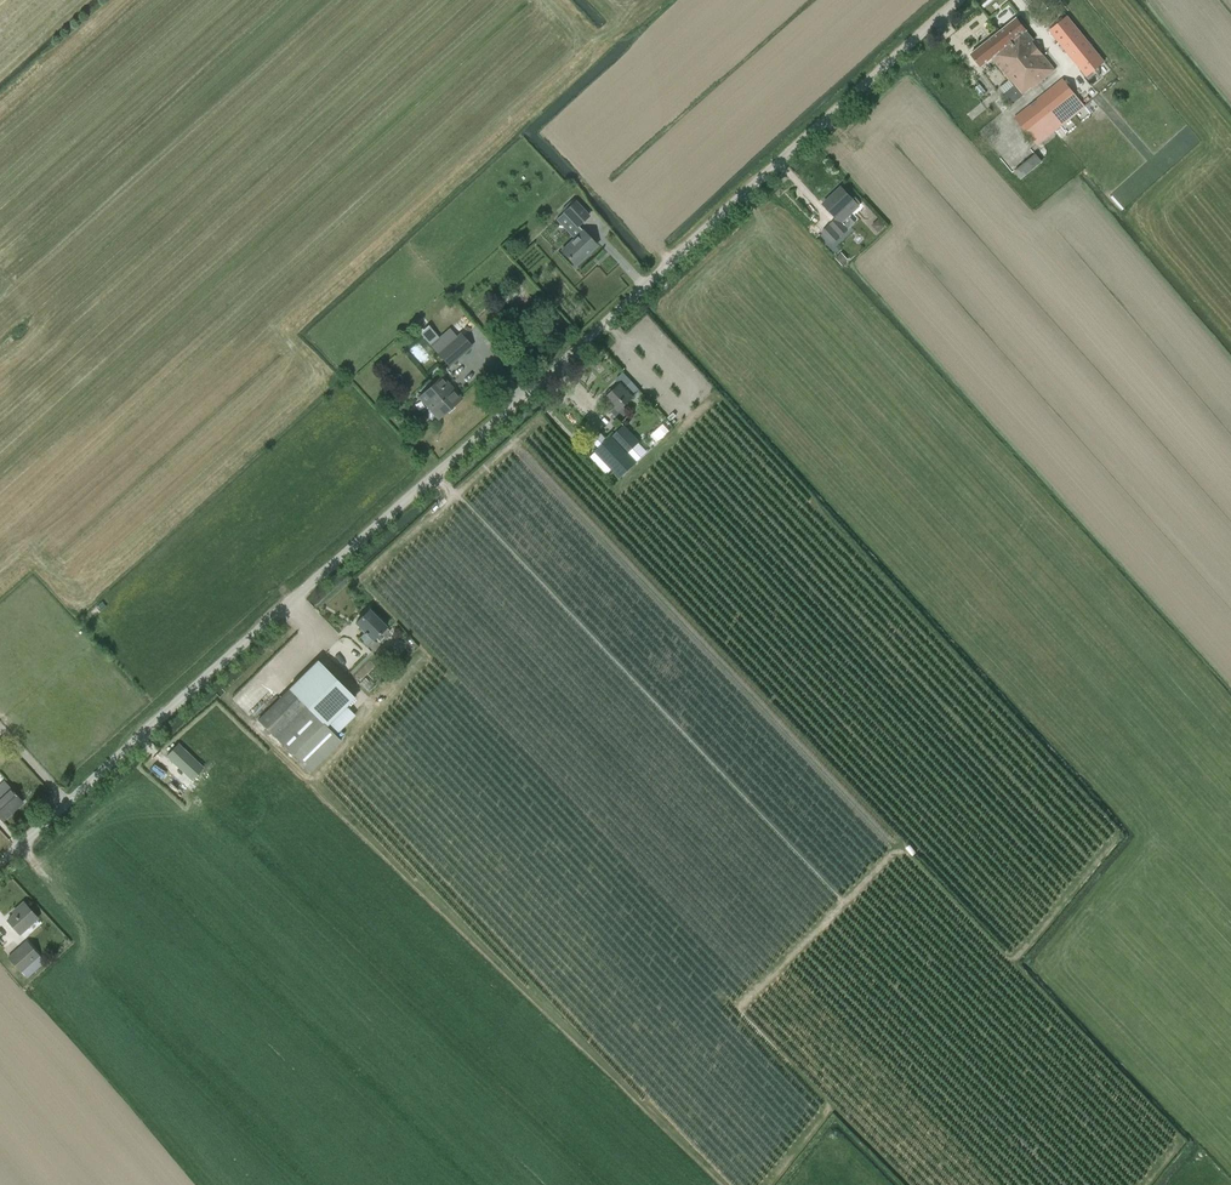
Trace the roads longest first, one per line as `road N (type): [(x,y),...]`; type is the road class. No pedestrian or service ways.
road 1 (unclassified): [(961,0),(0,862)]
road 2 (track): [(436,473),(842,904)]
road 3 (track): [(899,847),(745,1000)]

